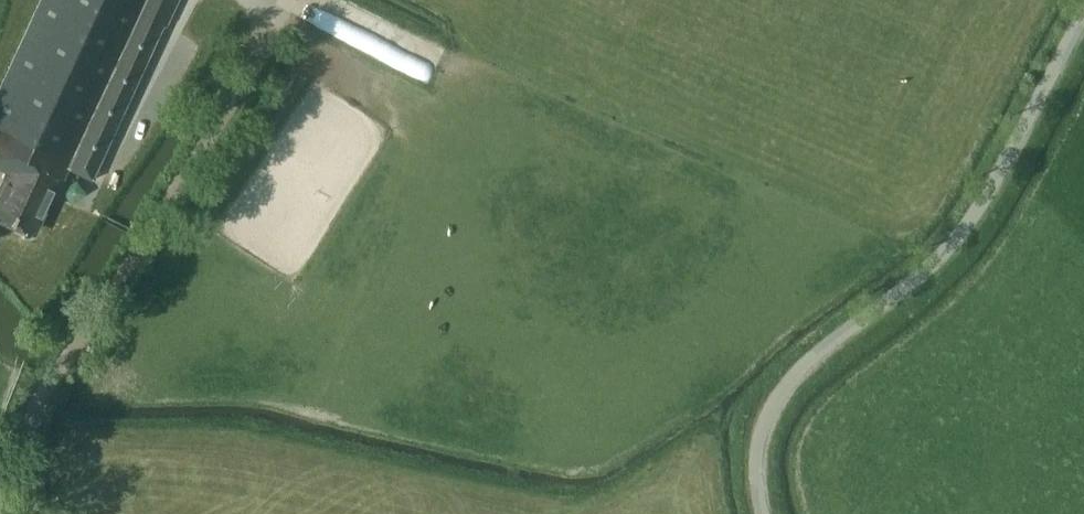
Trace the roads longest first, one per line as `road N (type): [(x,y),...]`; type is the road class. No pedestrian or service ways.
road 1 (tertiary): [(765,513),(757,473),(786,387),(960,237),(1083,16)]

